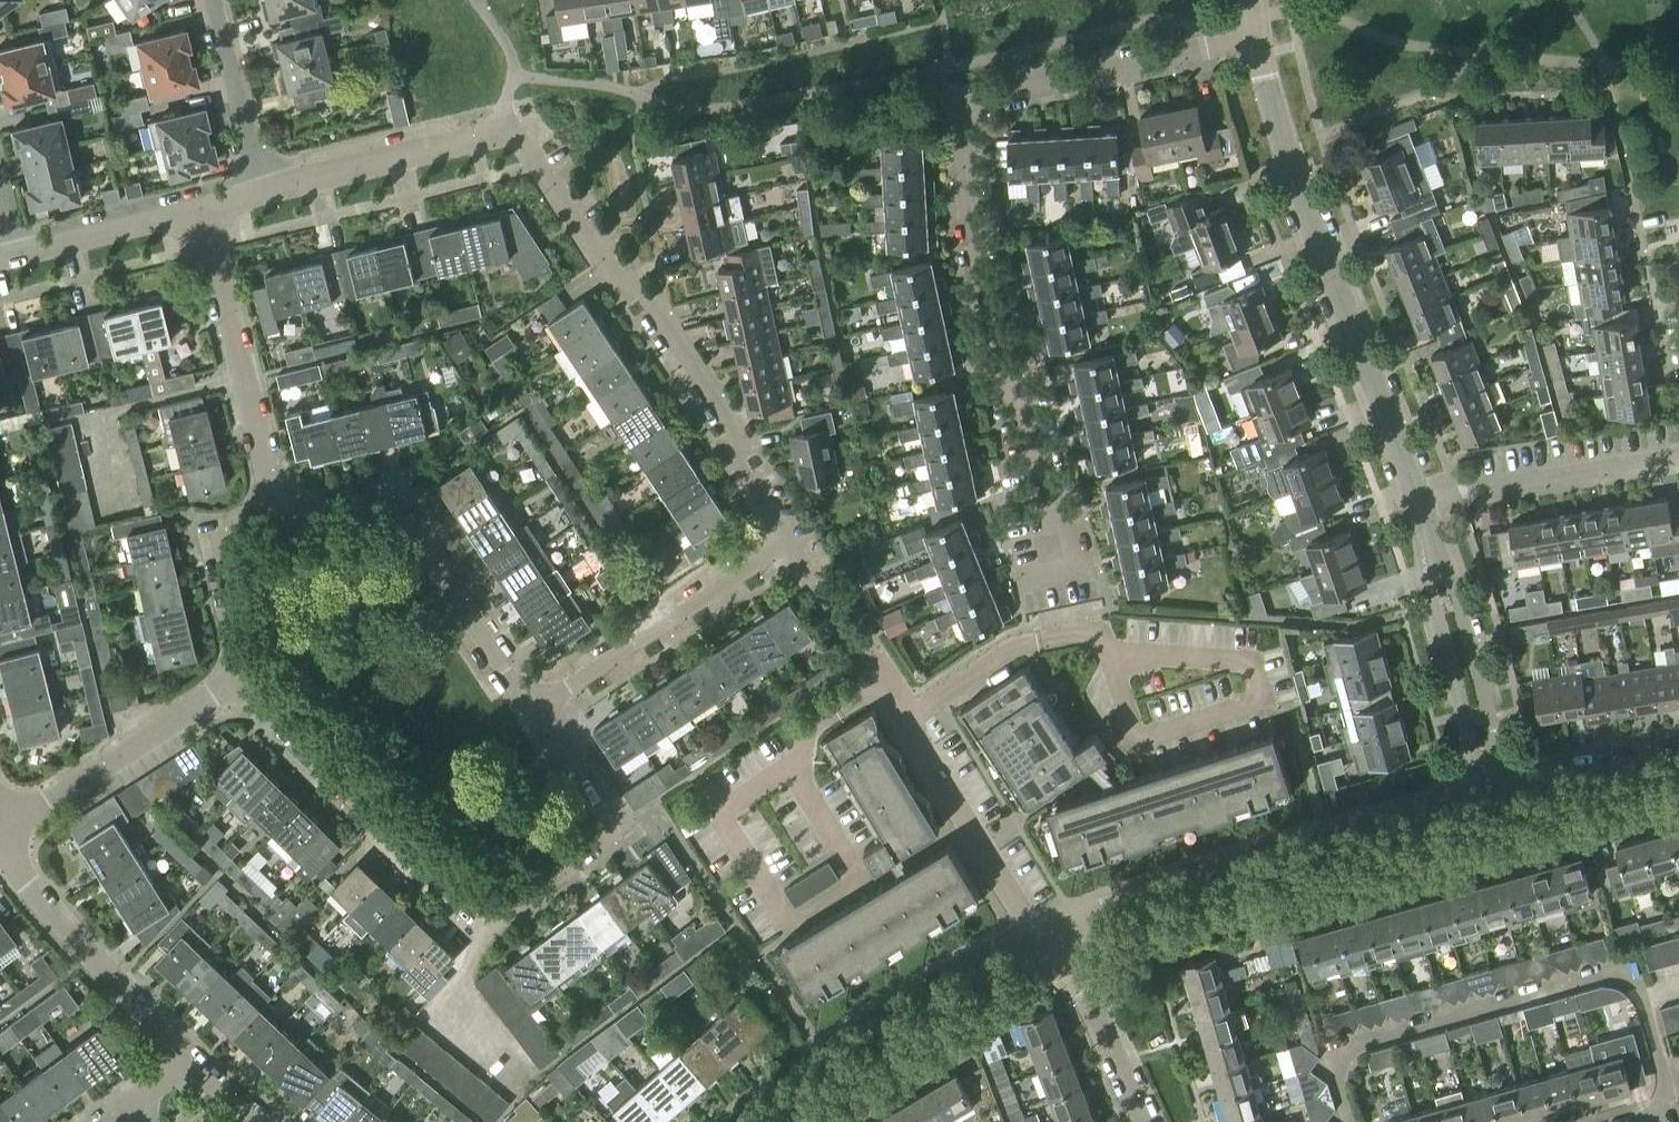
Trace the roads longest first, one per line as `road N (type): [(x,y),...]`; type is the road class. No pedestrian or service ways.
road 1 (residential): [(263,188),(512,132),(622,286),(638,287),(739,442),(732,455),(786,540)]
road 2 (residential): [(1054,526),(1029,399),(1008,373),(969,208),(963,102),(1263,33)]
road 3 (residential): [(245,677),(483,909),(498,907),(605,826),(537,710)]
road 4 (residential): [(1436,497),(1306,179),(1263,33)]
road 5 (residential): [(1045,937),(1181,885),(1507,789)]
road 6 (residential): [(1045,937),(1023,918),(786,540)]
road 7 (residential): [(537,710),(395,504),(279,522)]
road 8 (residential): [(756,1121),(829,1060),(1045,937)]
road 9 (residential): [(279,522),(200,209)]
road 10 (residential): [(786,540),(537,710)]
road 11 (residential): [(1507,789),(1436,497)]
road 12 (residential): [(0,828),(245,677)]
road 13 (residential): [(190,1055),(97,964),(3,851)]
road 14 (residential): [(1436,497),(1678,450)]
road 15 (residential): [(1144,1121),(1075,971),(1045,937)]
road 16 (residential): [(263,188),(217,0)]
road 17 (residential): [(279,522),(240,534),(223,559),(245,677)]
road 18 (residential): [(18,251),(200,209)]
road 19 (residential): [(1054,526),(1021,533),(1030,578),(1078,569),(1069,523)]
road 20 (residential): [(1507,789),(1678,757)]

